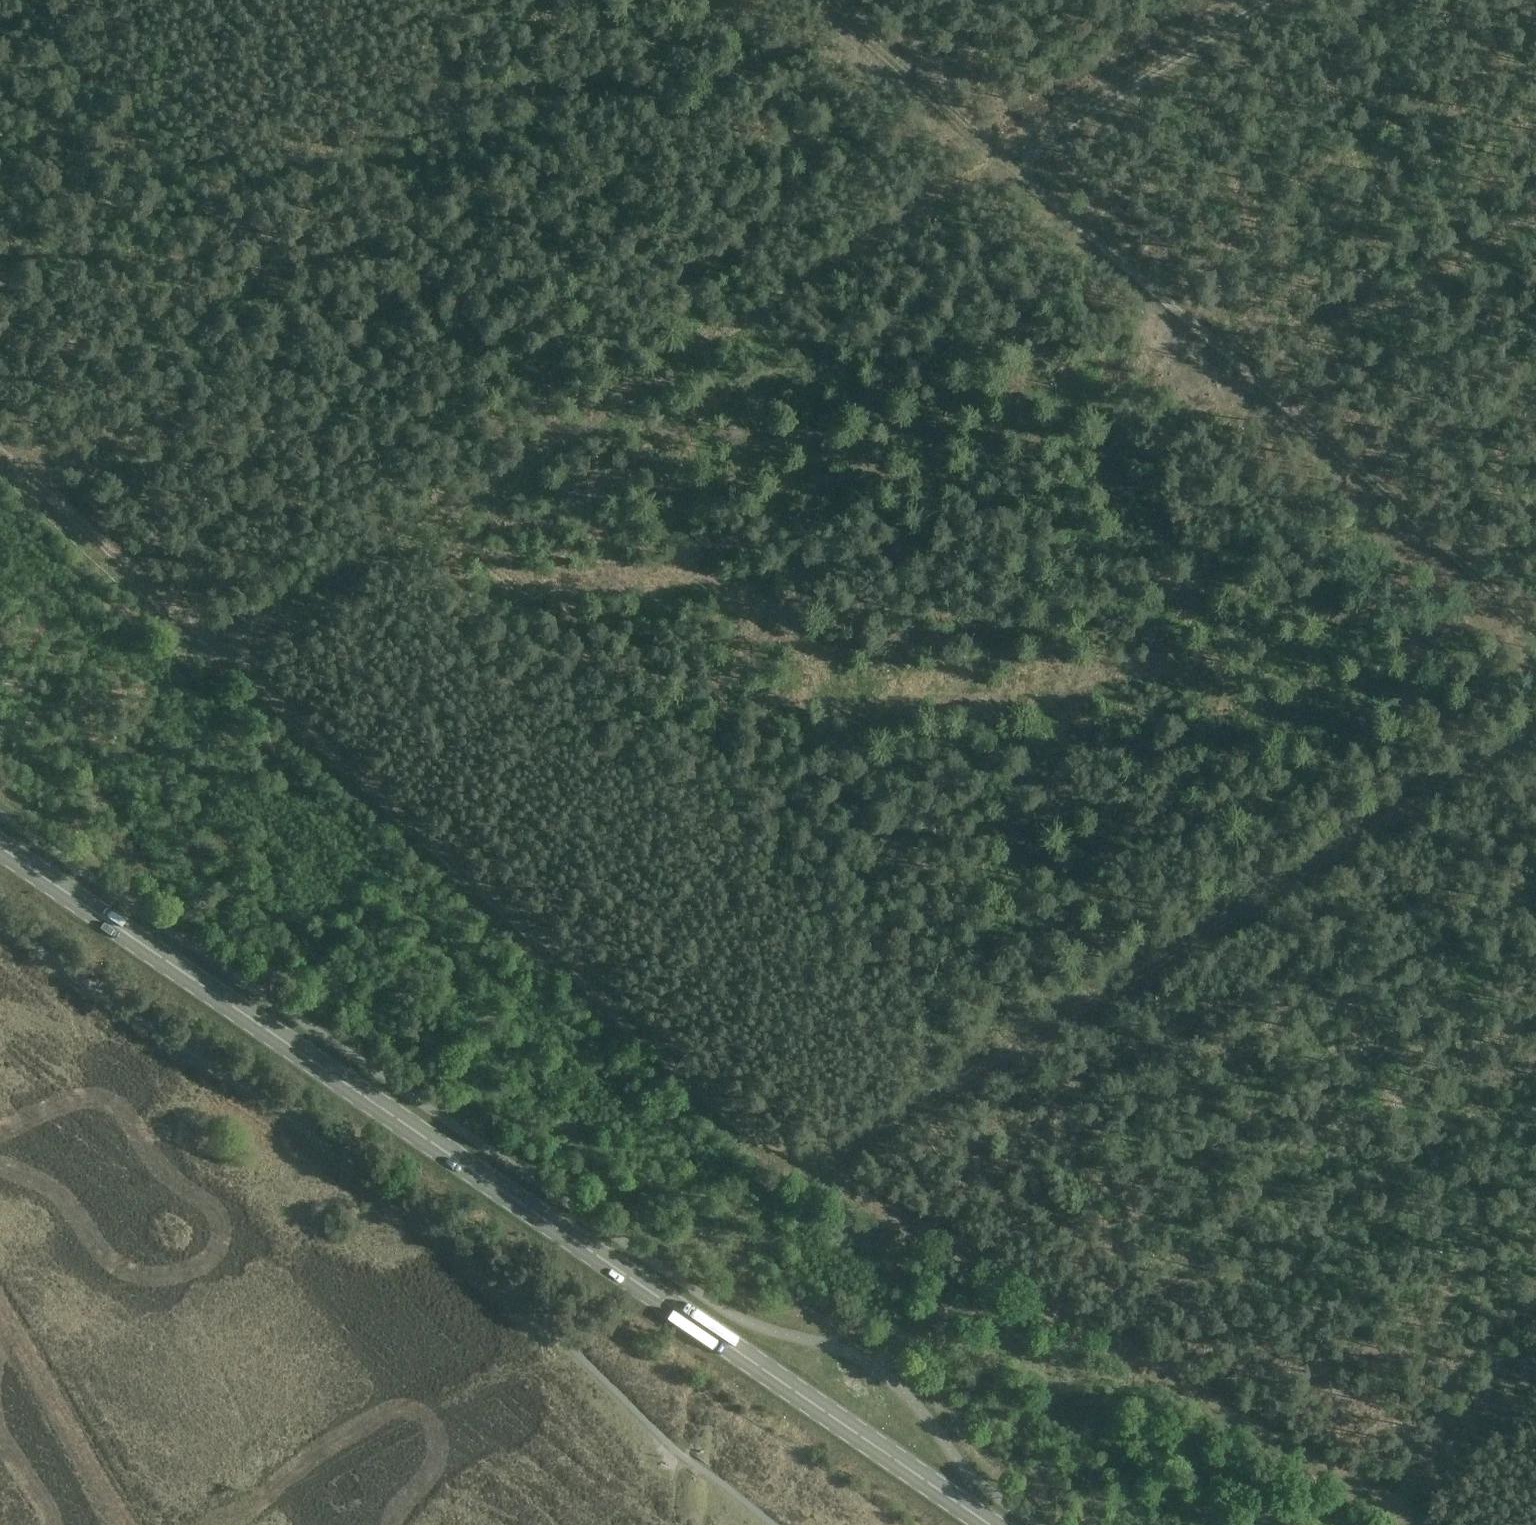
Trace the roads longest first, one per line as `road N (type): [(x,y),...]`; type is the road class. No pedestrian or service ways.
road 1 (track): [(1428,1524),(1187,1390),(825,1165),(790,1163),(0,443)]
road 2 (primary): [(990,1524),(0,844)]
road 3 (track): [(237,659),(997,152)]
road 4 (track): [(825,1165),(1535,724)]
road 5 (track): [(997,152),(1231,0)]

